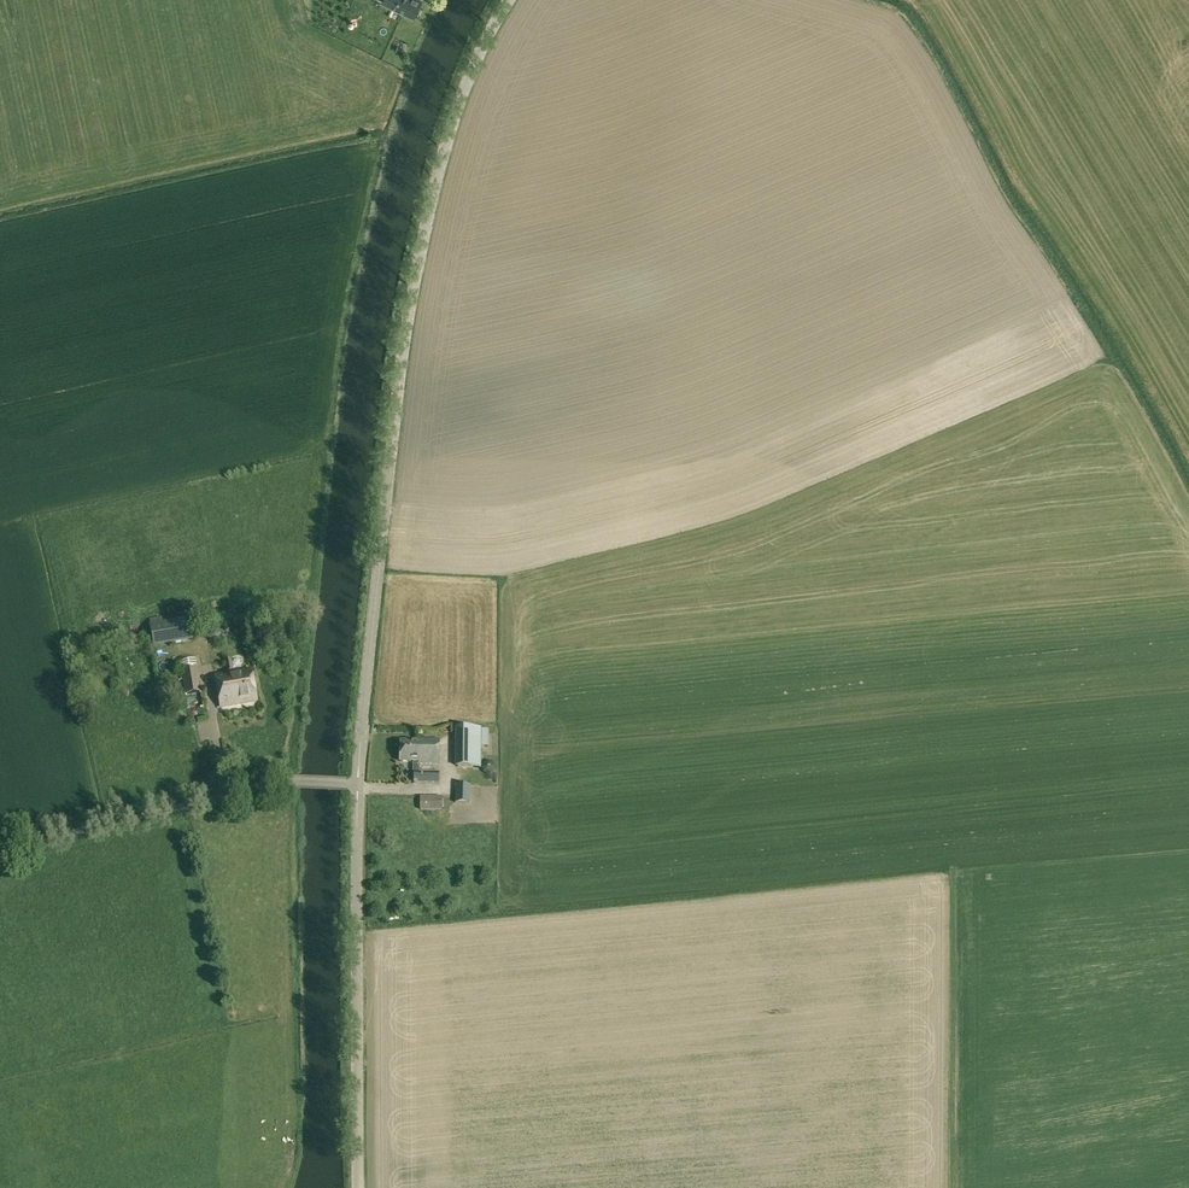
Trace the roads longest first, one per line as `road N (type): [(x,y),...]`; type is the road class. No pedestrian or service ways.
road 1 (unclassified): [(358,785),(406,333),(425,230),(450,129),(510,0)]
road 2 (unclassified): [(359,1187),(358,785)]
road 3 (unclassified): [(0,846),(264,785),(358,785)]

